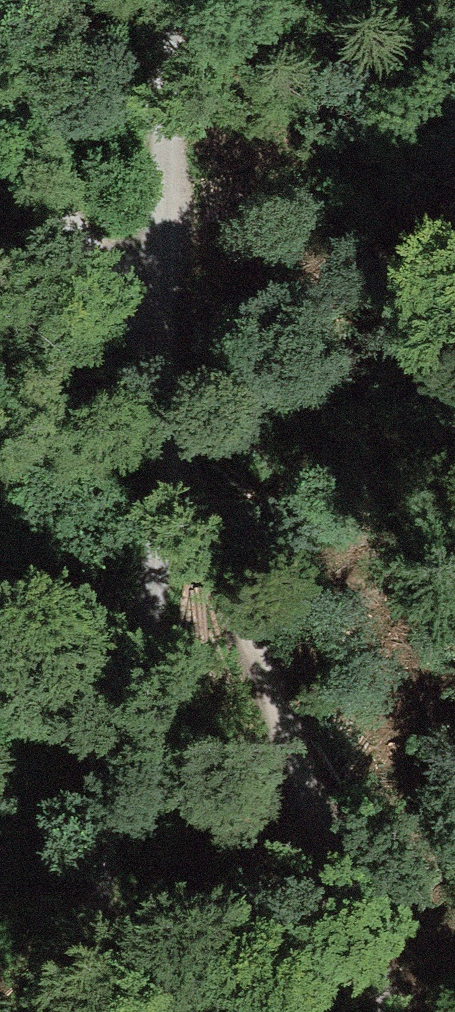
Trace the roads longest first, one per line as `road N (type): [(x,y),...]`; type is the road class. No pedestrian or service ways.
road 1 (track): [(167,0),(173,362),(167,493),(90,1011)]
road 2 (track): [(389,1011),(173,362),(0,137)]

